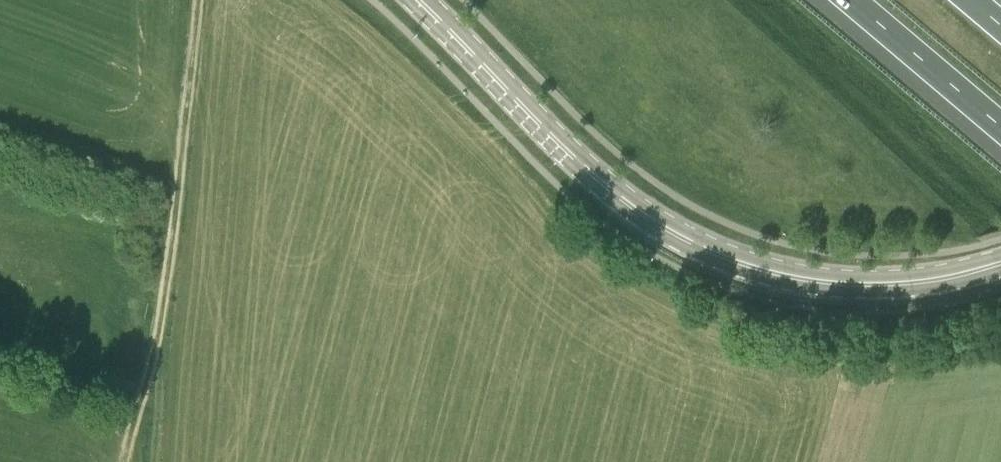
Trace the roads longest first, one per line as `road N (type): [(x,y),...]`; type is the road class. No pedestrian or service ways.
road 1 (secondary): [(1000,264),(928,282),(844,285),(709,252),(634,209),(581,166),(417,0)]
road 2 (track): [(196,0),(160,316),(154,461)]
road 3 (motorway): [(850,0),(1000,128)]

